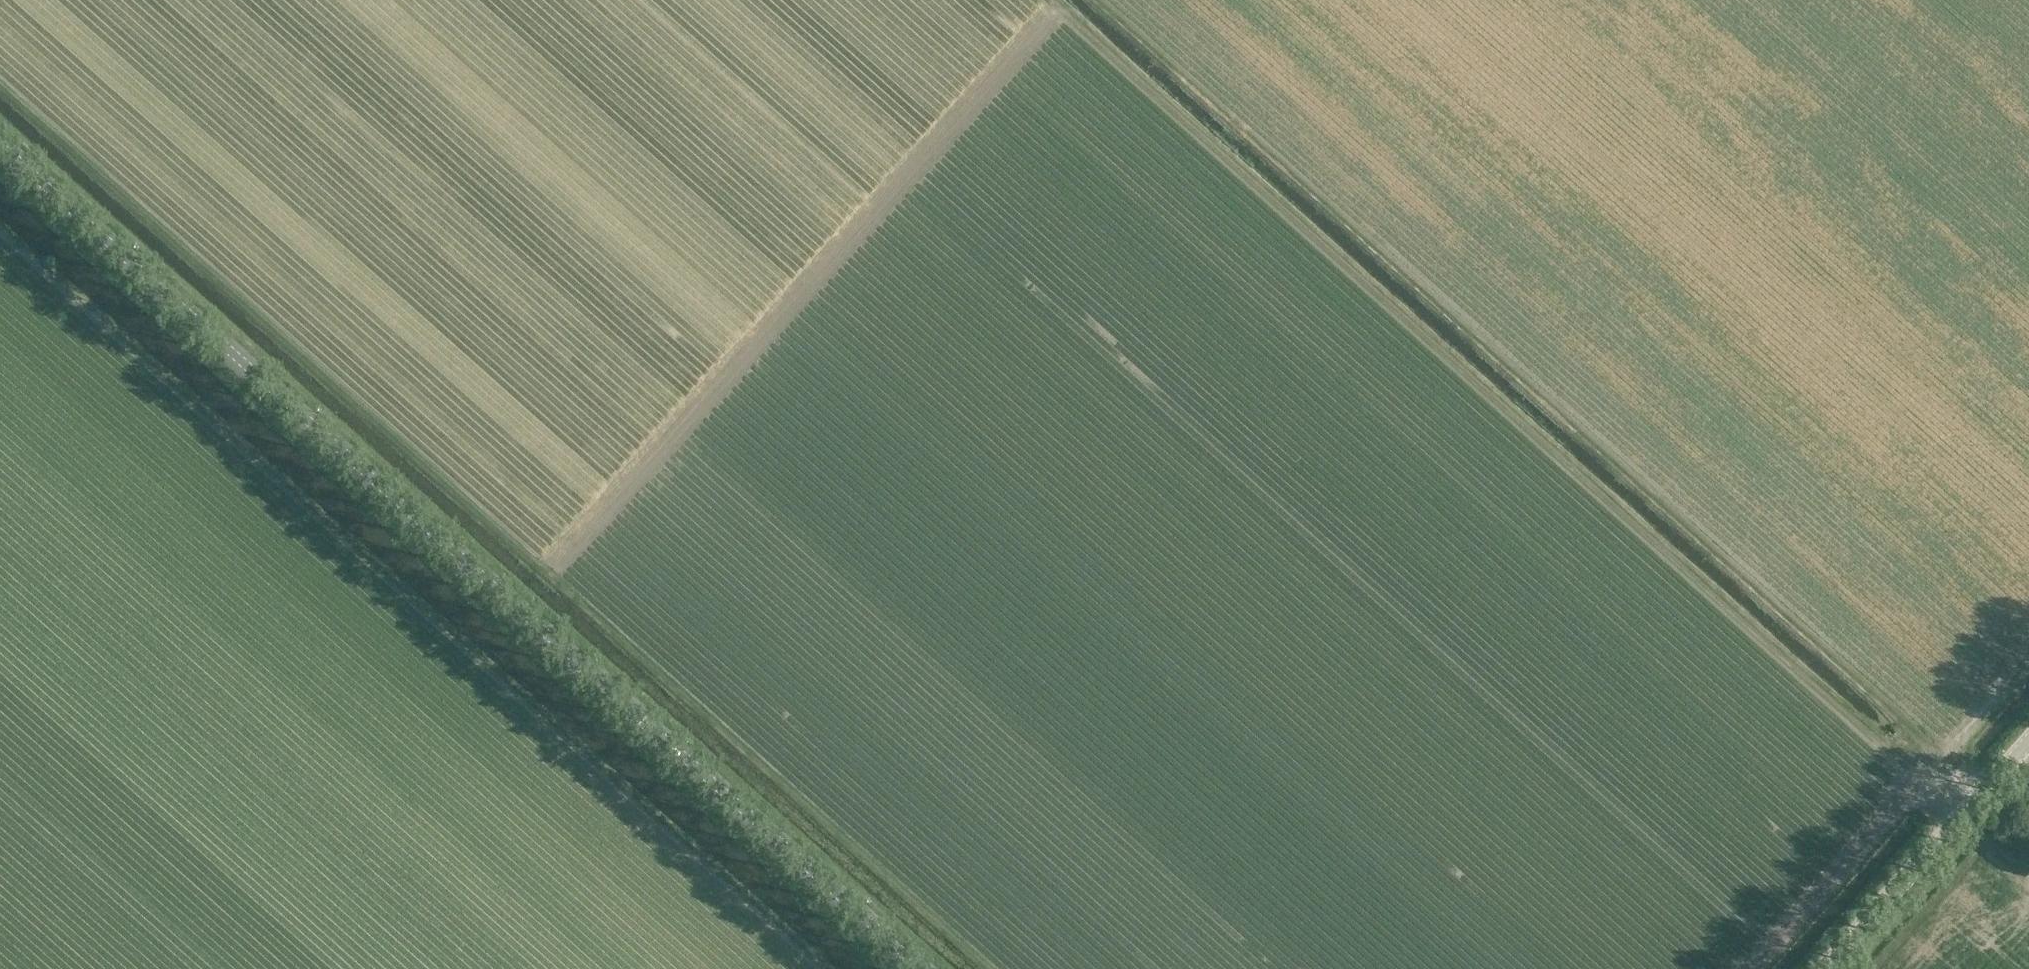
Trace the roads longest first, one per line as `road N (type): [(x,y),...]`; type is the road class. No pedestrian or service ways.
road 1 (tertiary): [(921,968),(0,146)]
road 2 (unclassified): [(1826,968),(2028,742)]

